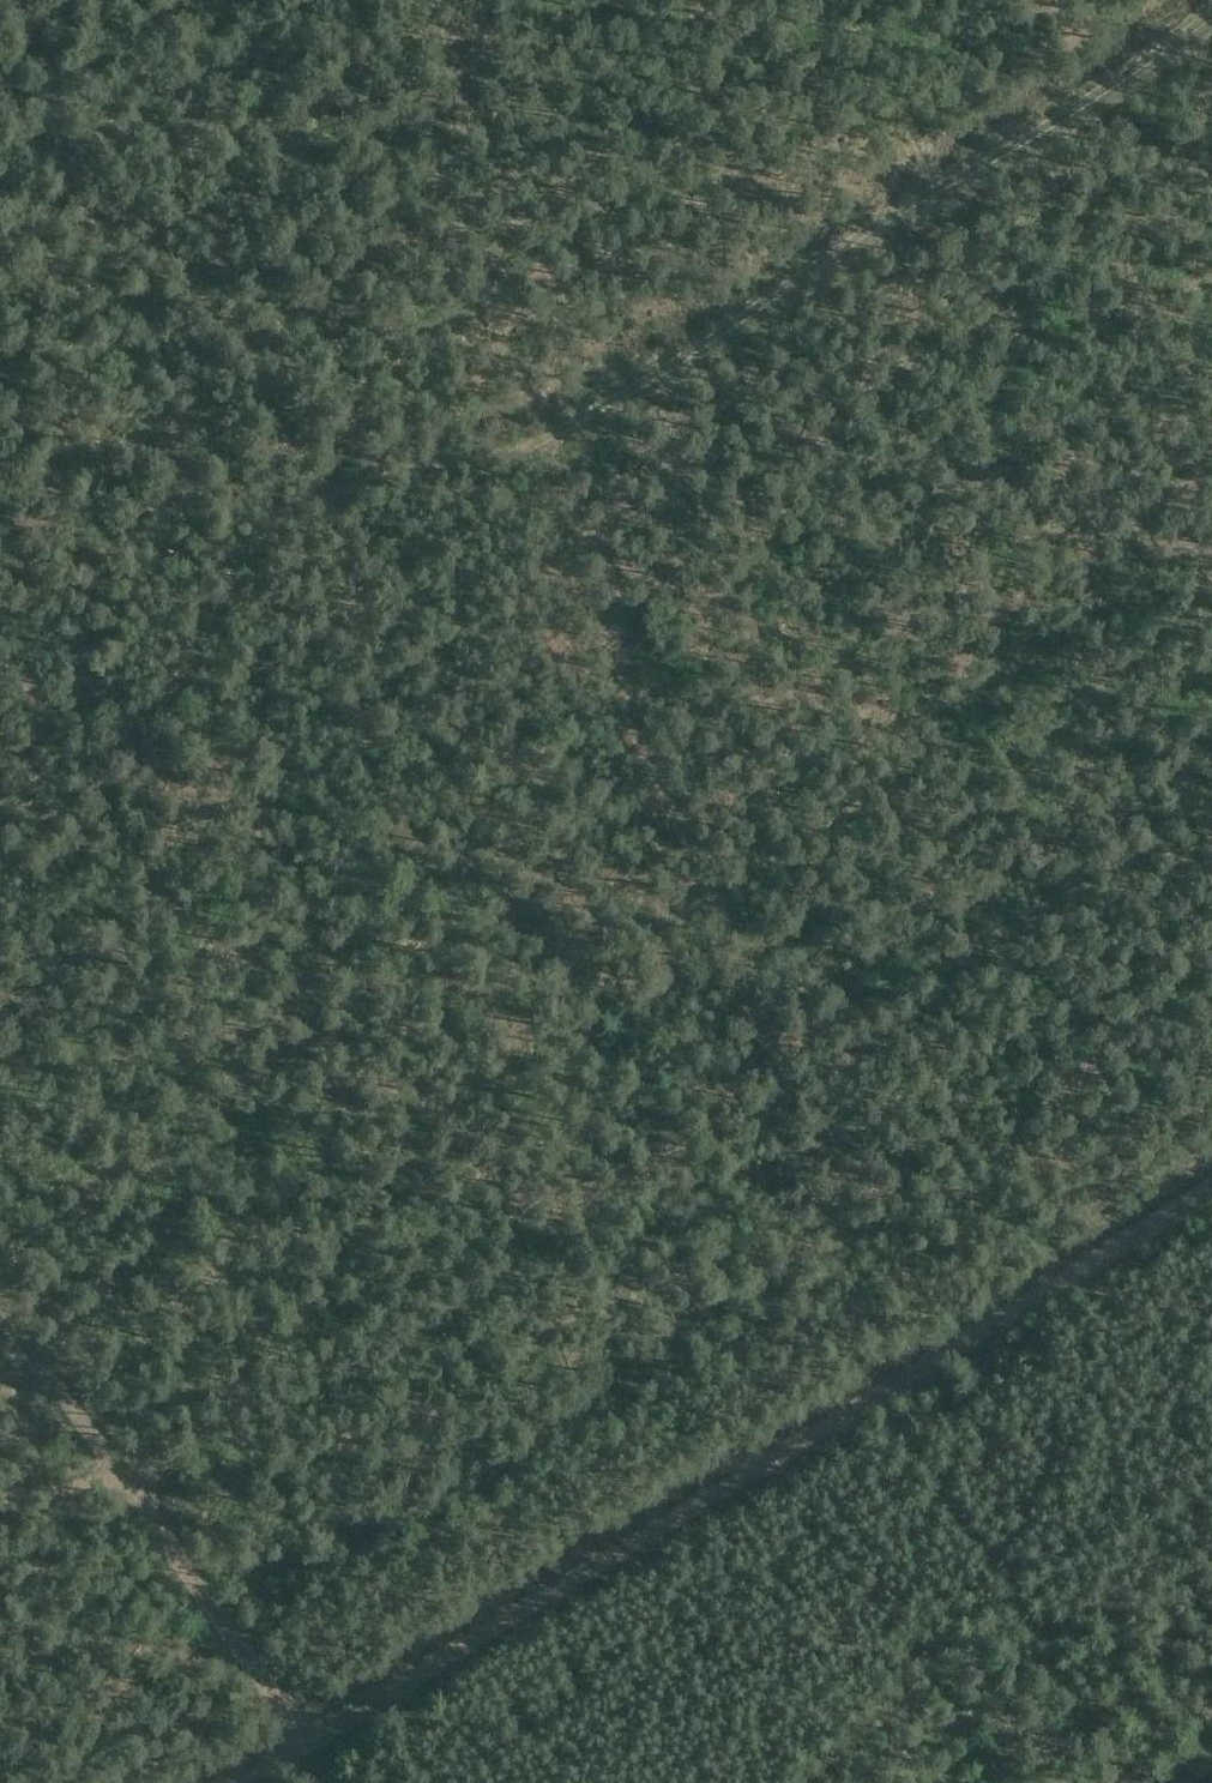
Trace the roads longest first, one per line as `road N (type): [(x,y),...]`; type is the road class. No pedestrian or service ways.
road 1 (track): [(0,807),(127,728),(167,691),(243,550),(289,507),(421,463),(534,451),(1211,12)]
road 2 (track): [(238,1782),(1211,1188)]
road 3 (track): [(0,1329),(305,1742)]

